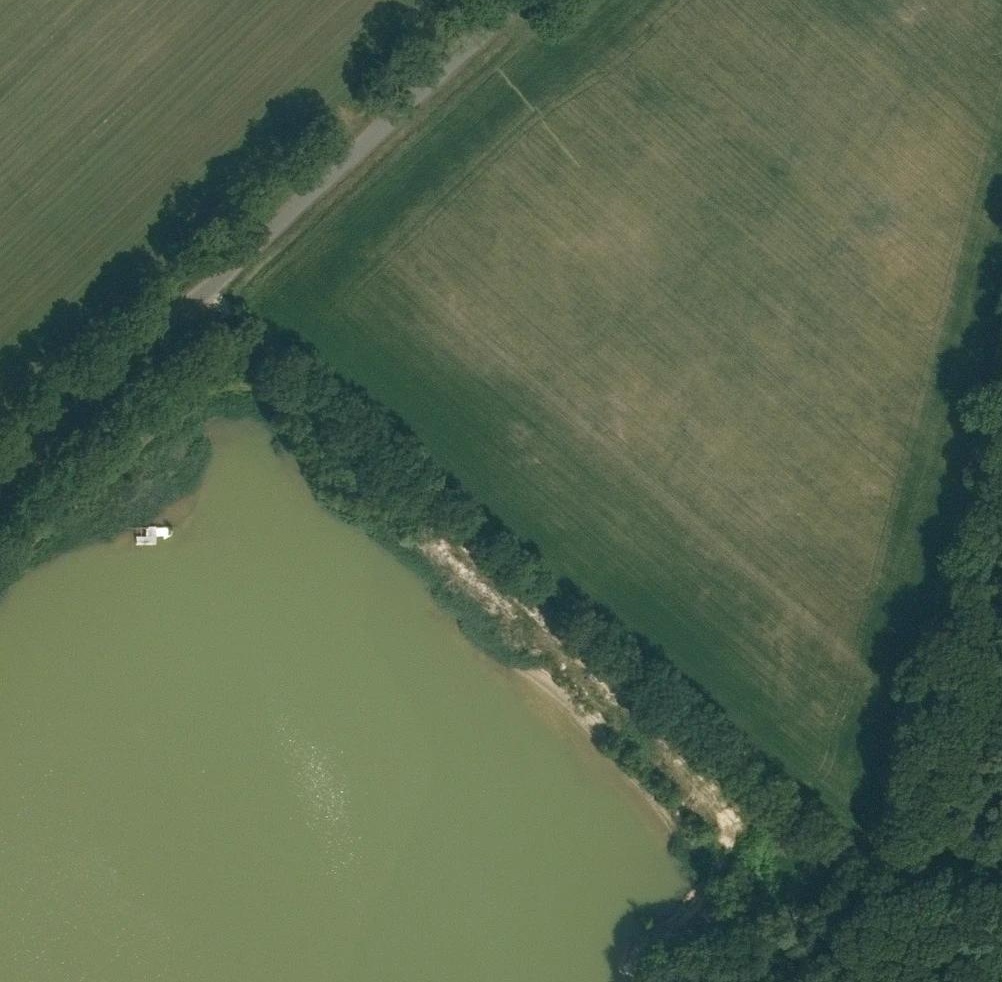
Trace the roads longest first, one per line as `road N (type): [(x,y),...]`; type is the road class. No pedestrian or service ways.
road 1 (unclassified): [(0,482),(521,0)]

